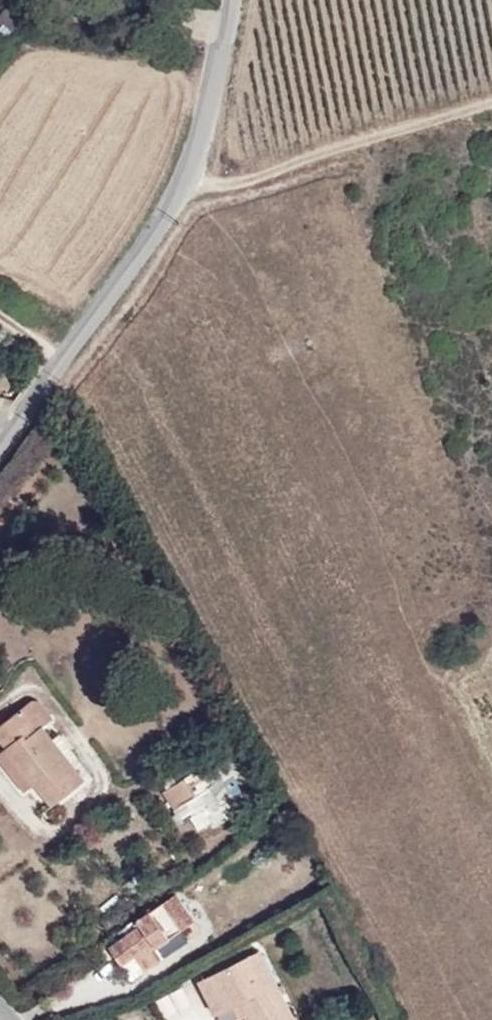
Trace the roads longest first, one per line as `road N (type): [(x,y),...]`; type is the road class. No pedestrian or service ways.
road 1 (unclassified): [(0,446),(188,183),(236,0)]
road 2 (track): [(188,183),(239,183),(491,104)]

